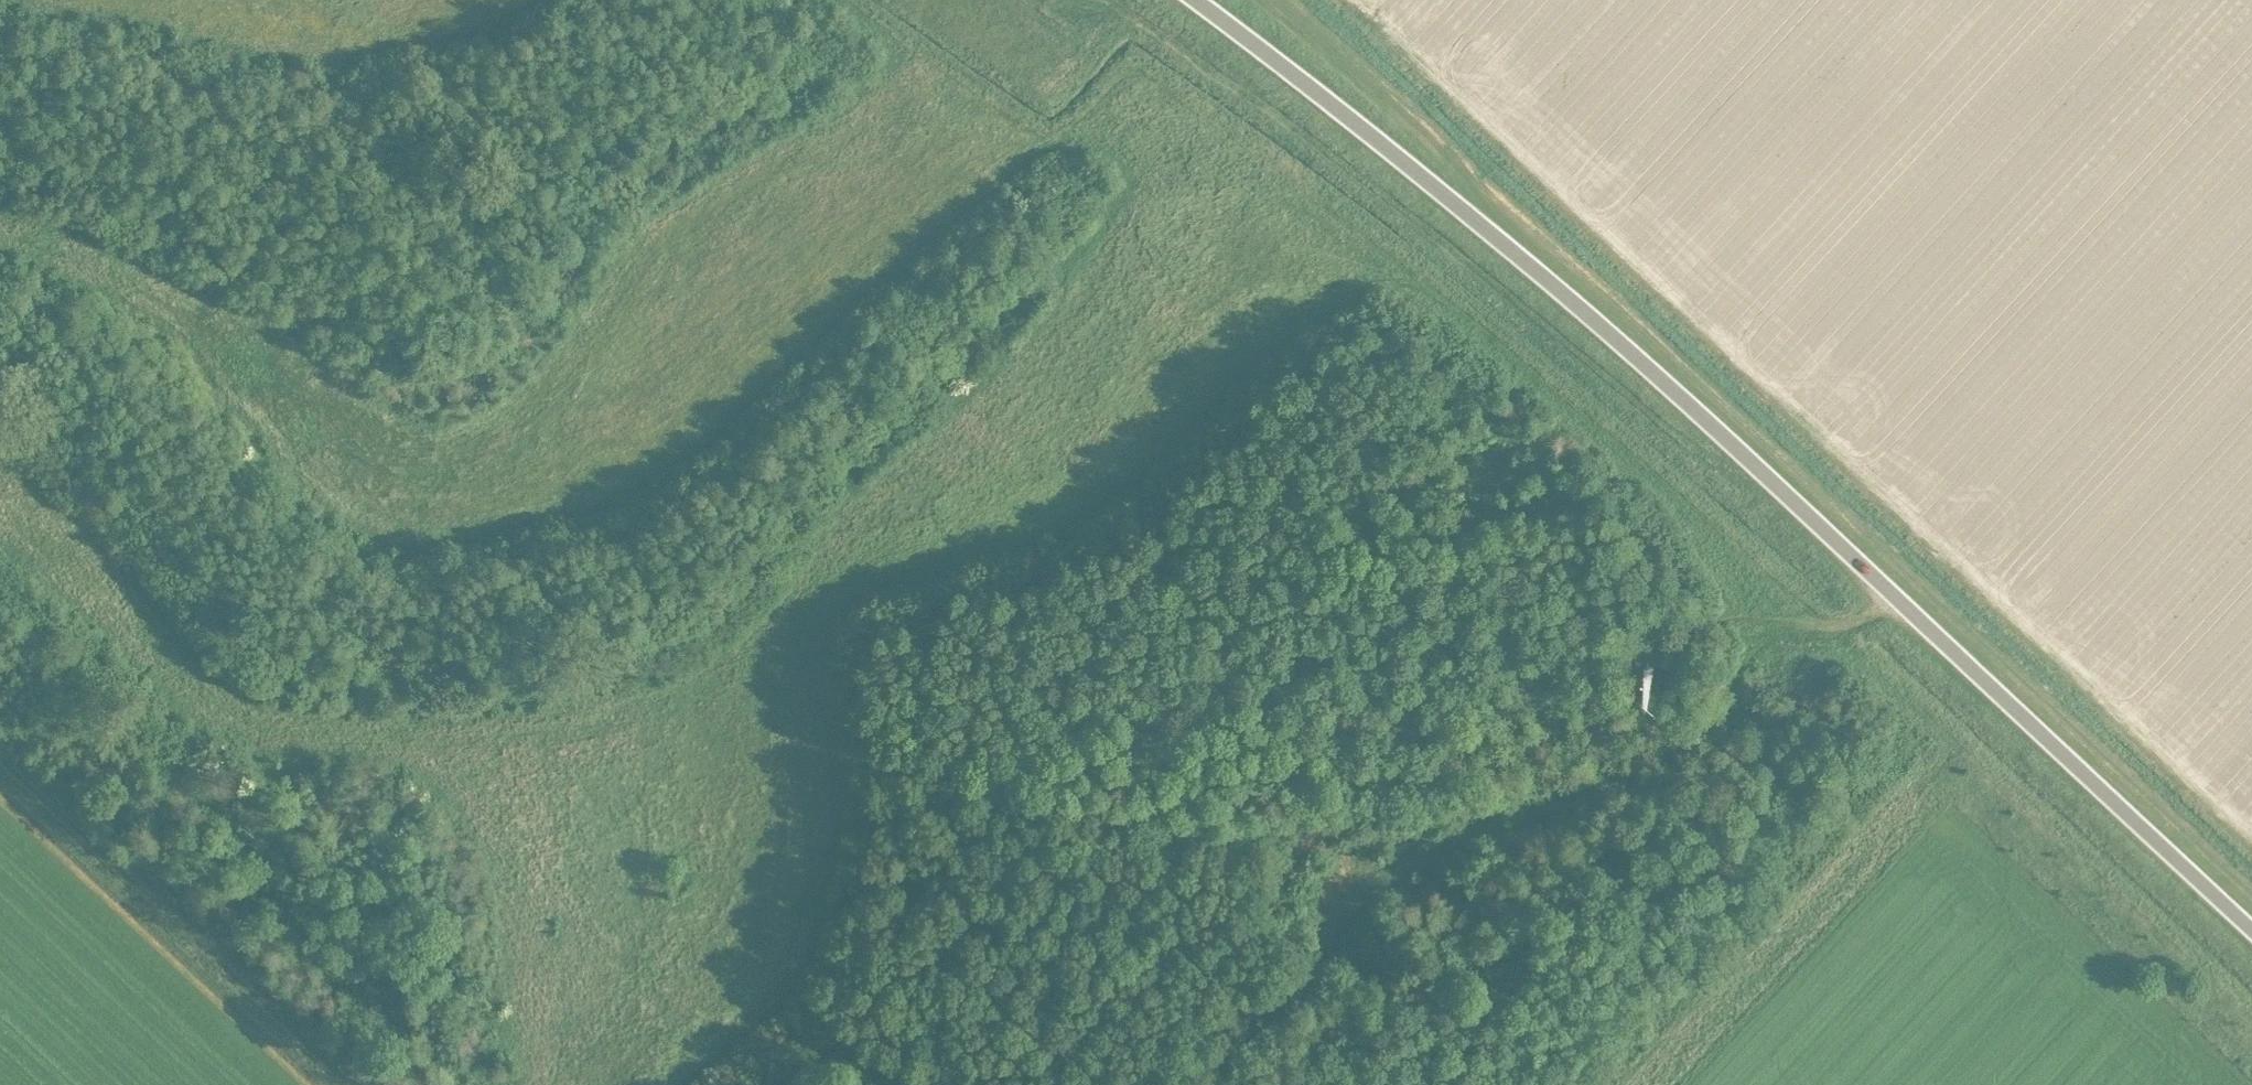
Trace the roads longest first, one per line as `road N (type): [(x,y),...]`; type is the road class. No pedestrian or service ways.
road 1 (tertiary): [(2251,939),(1669,393),(1422,181),(1188,0)]

